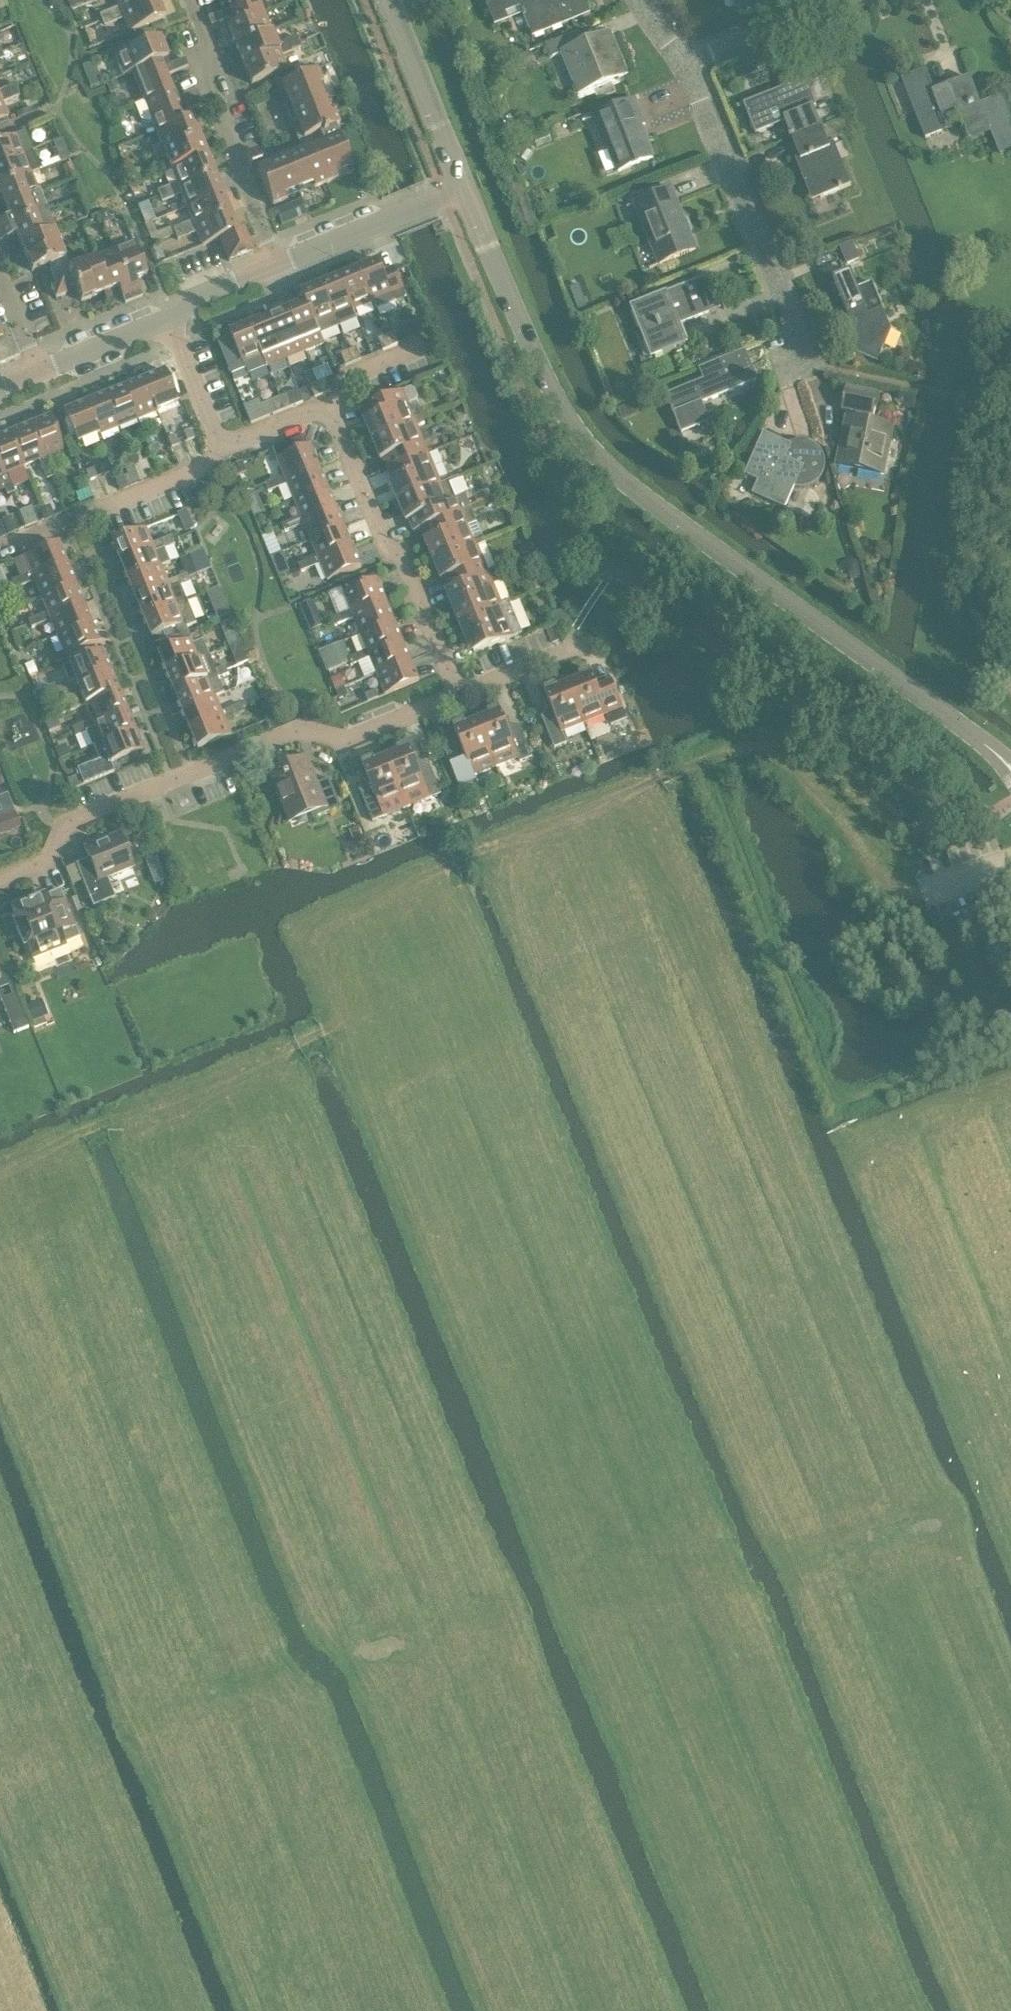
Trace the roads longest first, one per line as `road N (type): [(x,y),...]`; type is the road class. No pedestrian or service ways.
road 1 (tertiary): [(1010,768),(701,541),(588,447),(535,357),(464,188)]
road 2 (residential): [(0,881),(40,867),(71,822),(316,731),(353,739),(460,694)]
road 3 (residential): [(785,372),(806,363),(687,66)]
road 4 (track): [(926,892),(905,892),(847,823),(764,754),(664,776)]
road 5 (residential): [(460,694),(331,403)]
road 6 (residential): [(277,264),(176,0)]
road 7 (tertiary): [(464,188),(386,0)]
road 8 (residential): [(277,264),(464,188)]
road 9 (residential): [(850,0),(687,66)]
road 10 (residential): [(86,511),(236,446)]
road 11 (residential): [(236,446),(172,312)]
road 12 (residential): [(43,371),(172,312)]
road 13 (residential): [(460,694),(588,640)]

